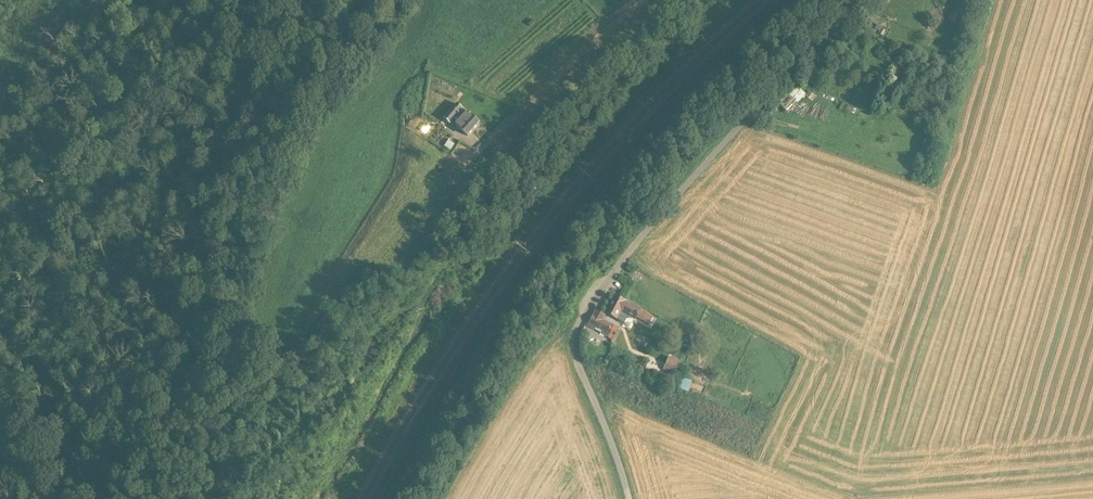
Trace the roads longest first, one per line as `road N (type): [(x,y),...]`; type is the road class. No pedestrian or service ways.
road 1 (residential): [(629,498),(576,359),(581,317),(701,166),(852,0)]
road 2 (residential): [(463,169),(642,0)]

